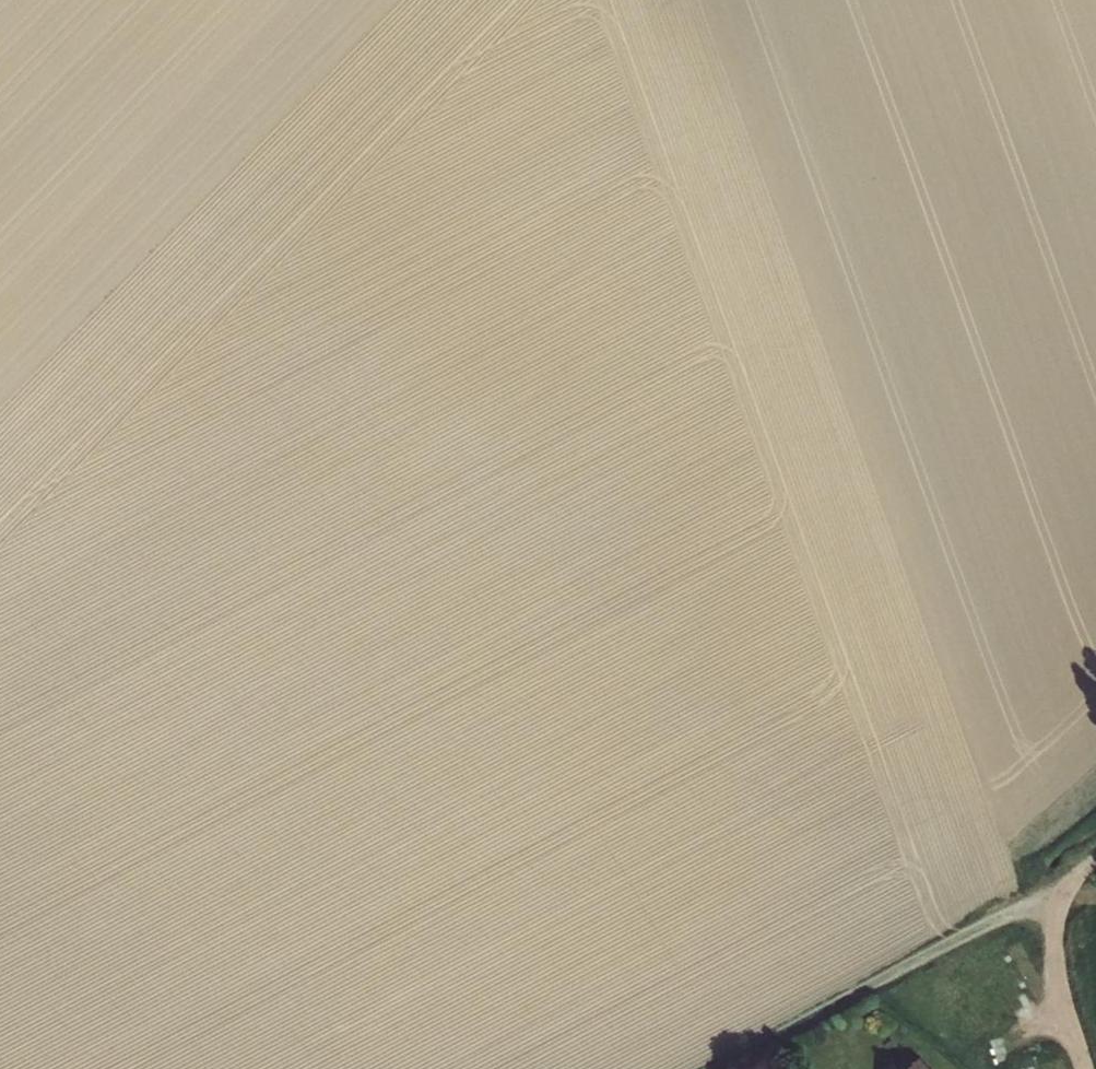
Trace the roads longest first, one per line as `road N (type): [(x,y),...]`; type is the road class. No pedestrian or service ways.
road 1 (track): [(713,1068),(1065,888)]
road 2 (track): [(1083,1068),(1060,981),(1055,925),(1065,888),(1095,857)]

